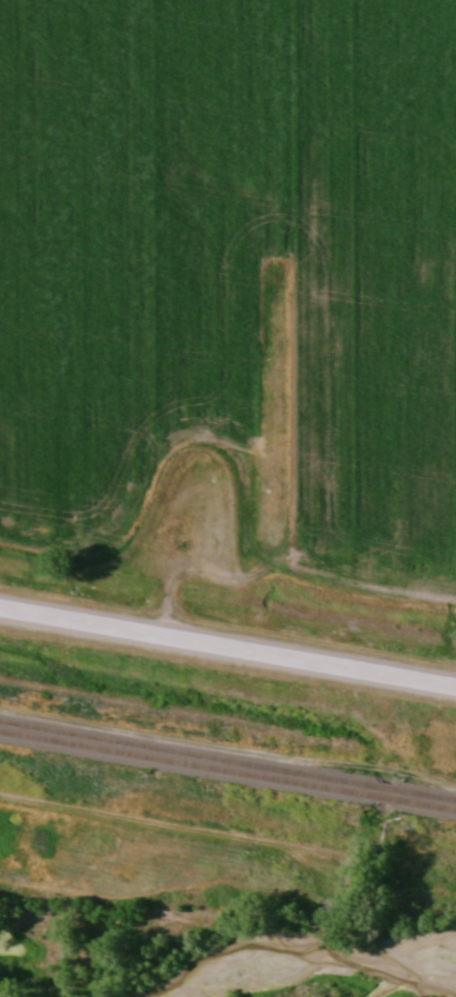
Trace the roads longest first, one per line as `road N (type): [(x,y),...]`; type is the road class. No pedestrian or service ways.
road 1 (primary): [(0,609),(455,687)]

